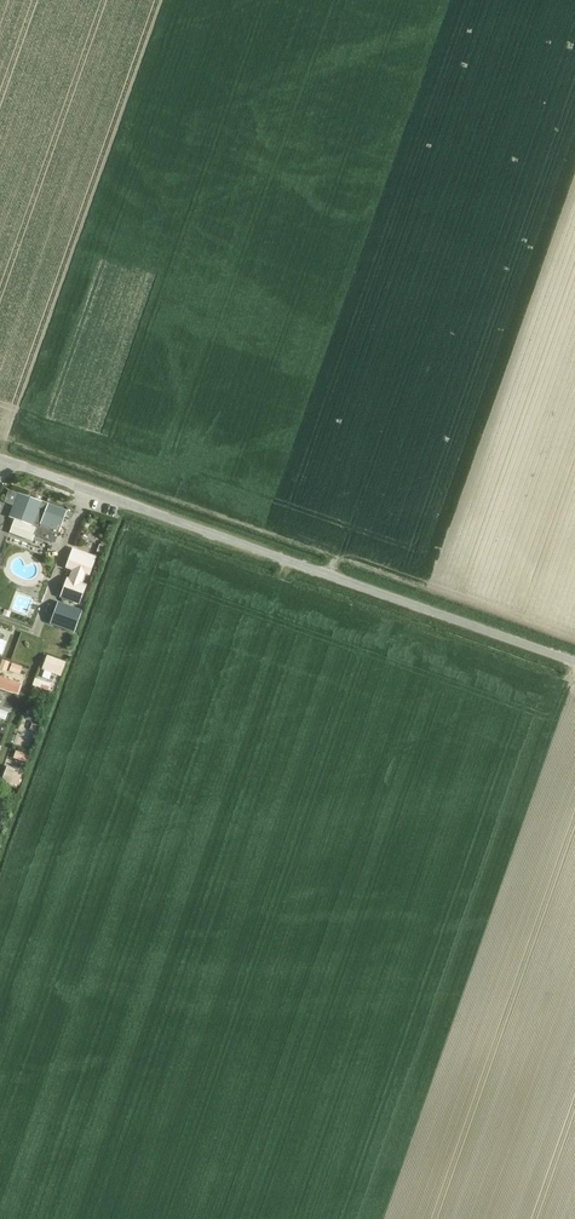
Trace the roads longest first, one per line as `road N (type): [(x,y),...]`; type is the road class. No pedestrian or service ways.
road 1 (unclassified): [(574,664),(0,461)]

